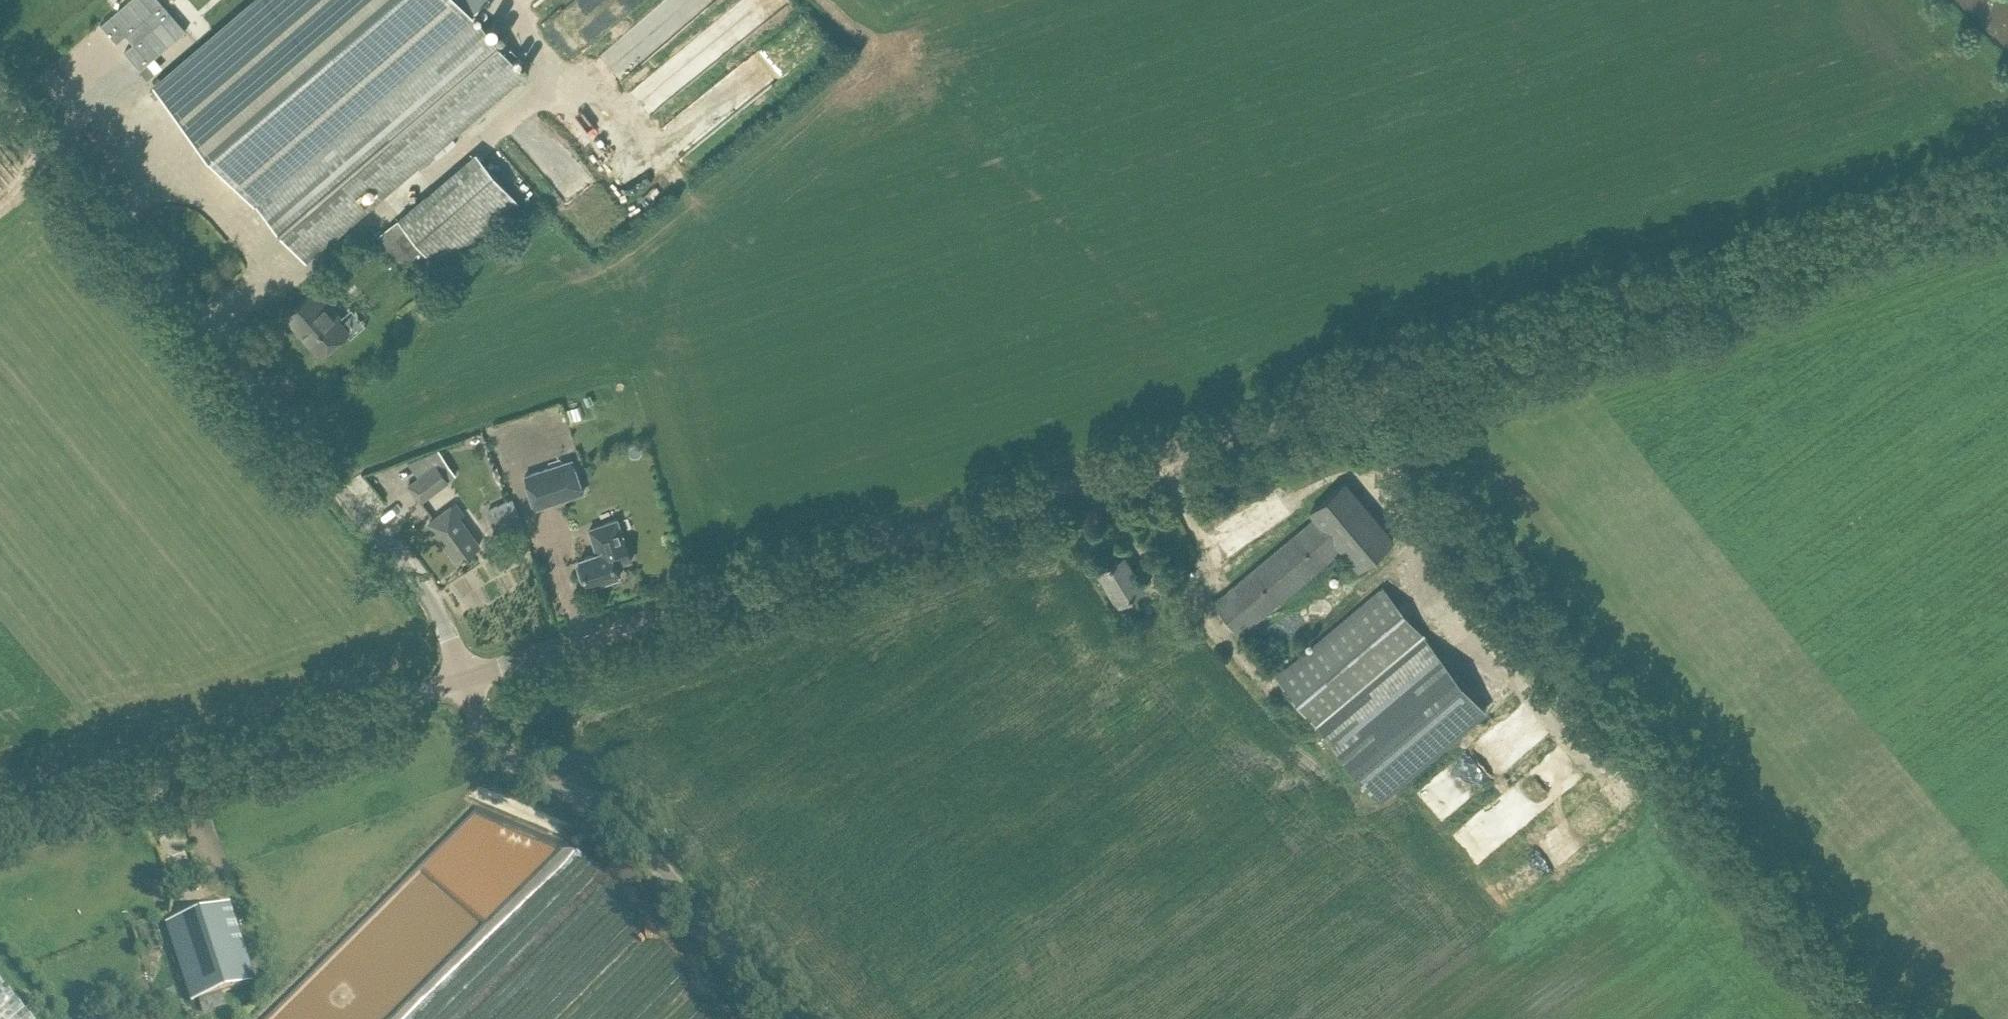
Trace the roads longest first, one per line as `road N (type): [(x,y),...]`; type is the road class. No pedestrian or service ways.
road 1 (tertiary): [(462,680),(2007,180)]
road 2 (unclassified): [(462,680),(452,636),(417,581),(0,60)]
road 3 (tertiary): [(0,825),(462,680)]
road 4 (unclassified): [(788,1018),(612,809),(502,753),(462,680)]

